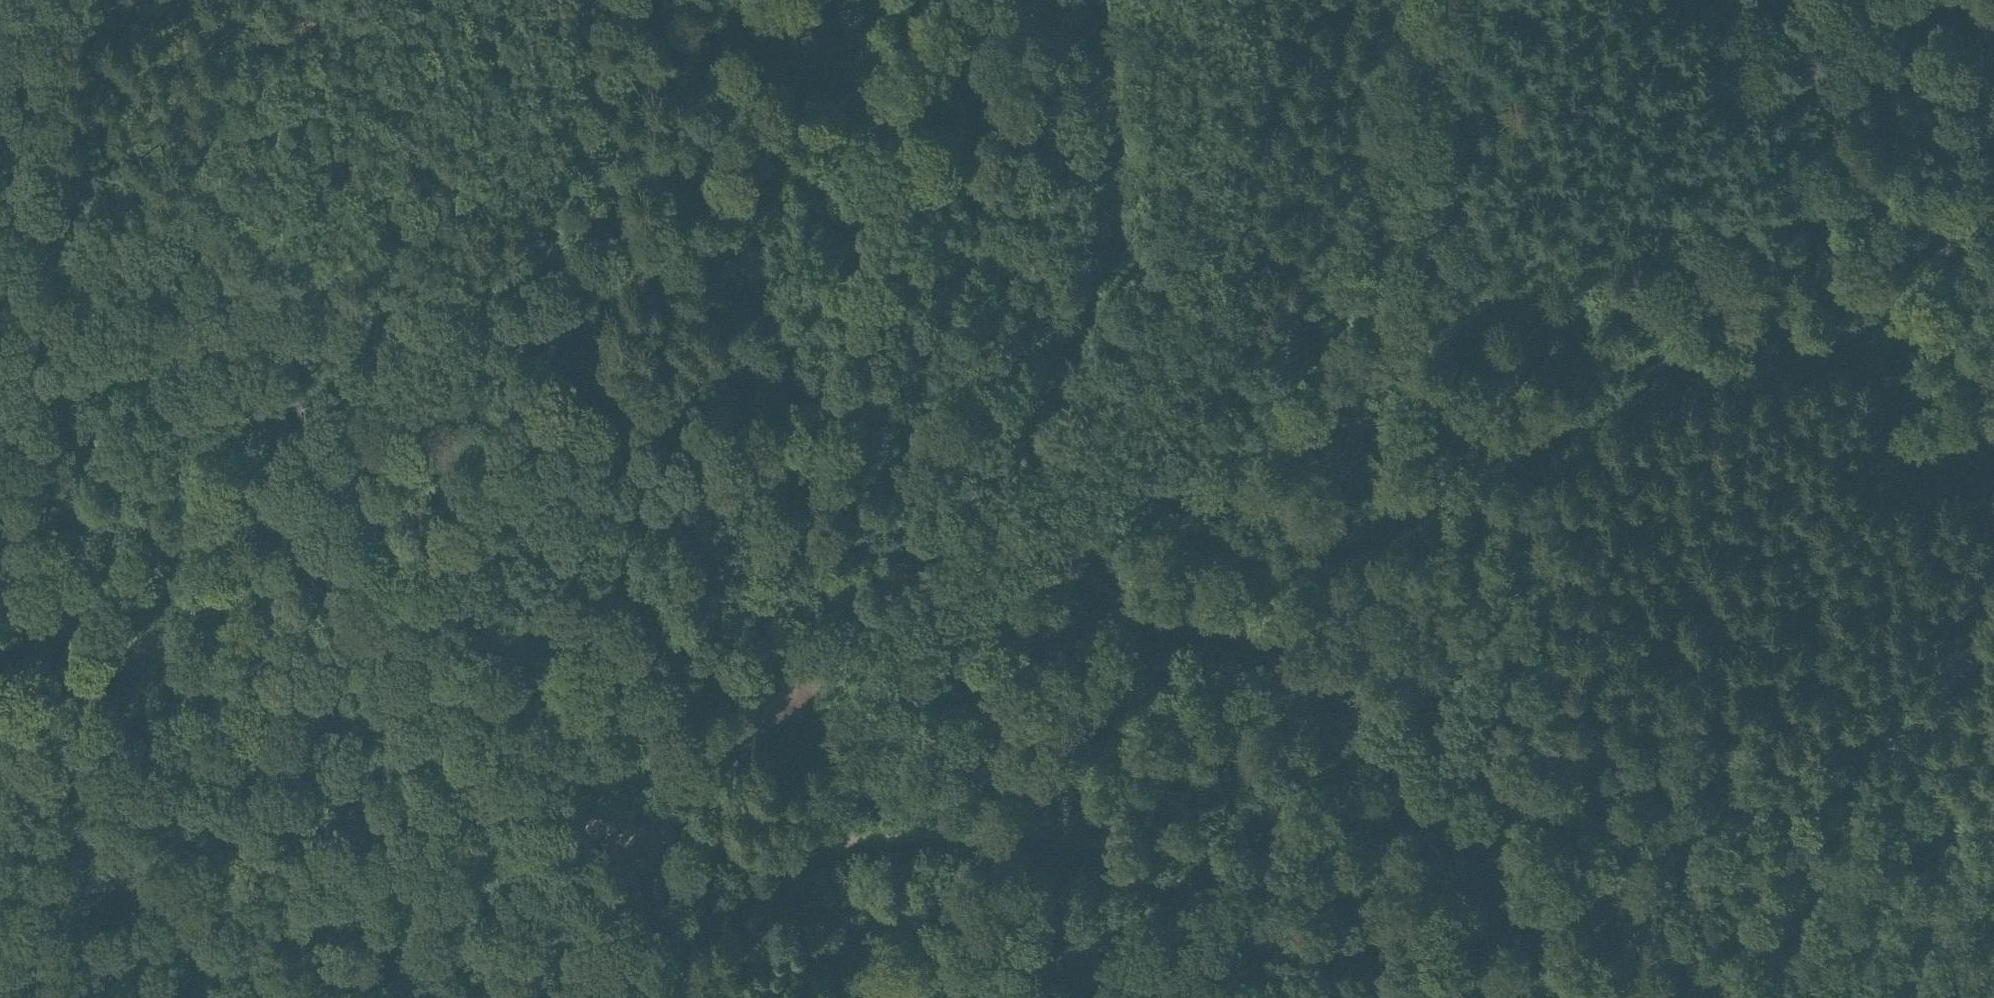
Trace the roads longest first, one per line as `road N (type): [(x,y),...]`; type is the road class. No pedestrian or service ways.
road 1 (track): [(790,696),(1008,447),(1096,303),(1125,112),(1123,0)]
road 2 (track): [(1896,787),(1824,706),(1820,606),(1738,477),(1742,430),(1868,345),(1965,236),(1993,187)]
road 3 (track): [(0,560),(387,711),(501,784),(634,842)]
road 4 (track): [(634,842),(858,843),(1014,832),(1102,844)]
road 5 (track): [(1102,844),(1349,997)]
road 6 (track): [(634,842),(608,864),(539,963),(503,990),(475,997)]
road 7 (track): [(634,842),(790,696)]
road 8 (track): [(1993,498),(1915,423),(1868,345)]
road 9 (track): [(634,842),(699,997)]

